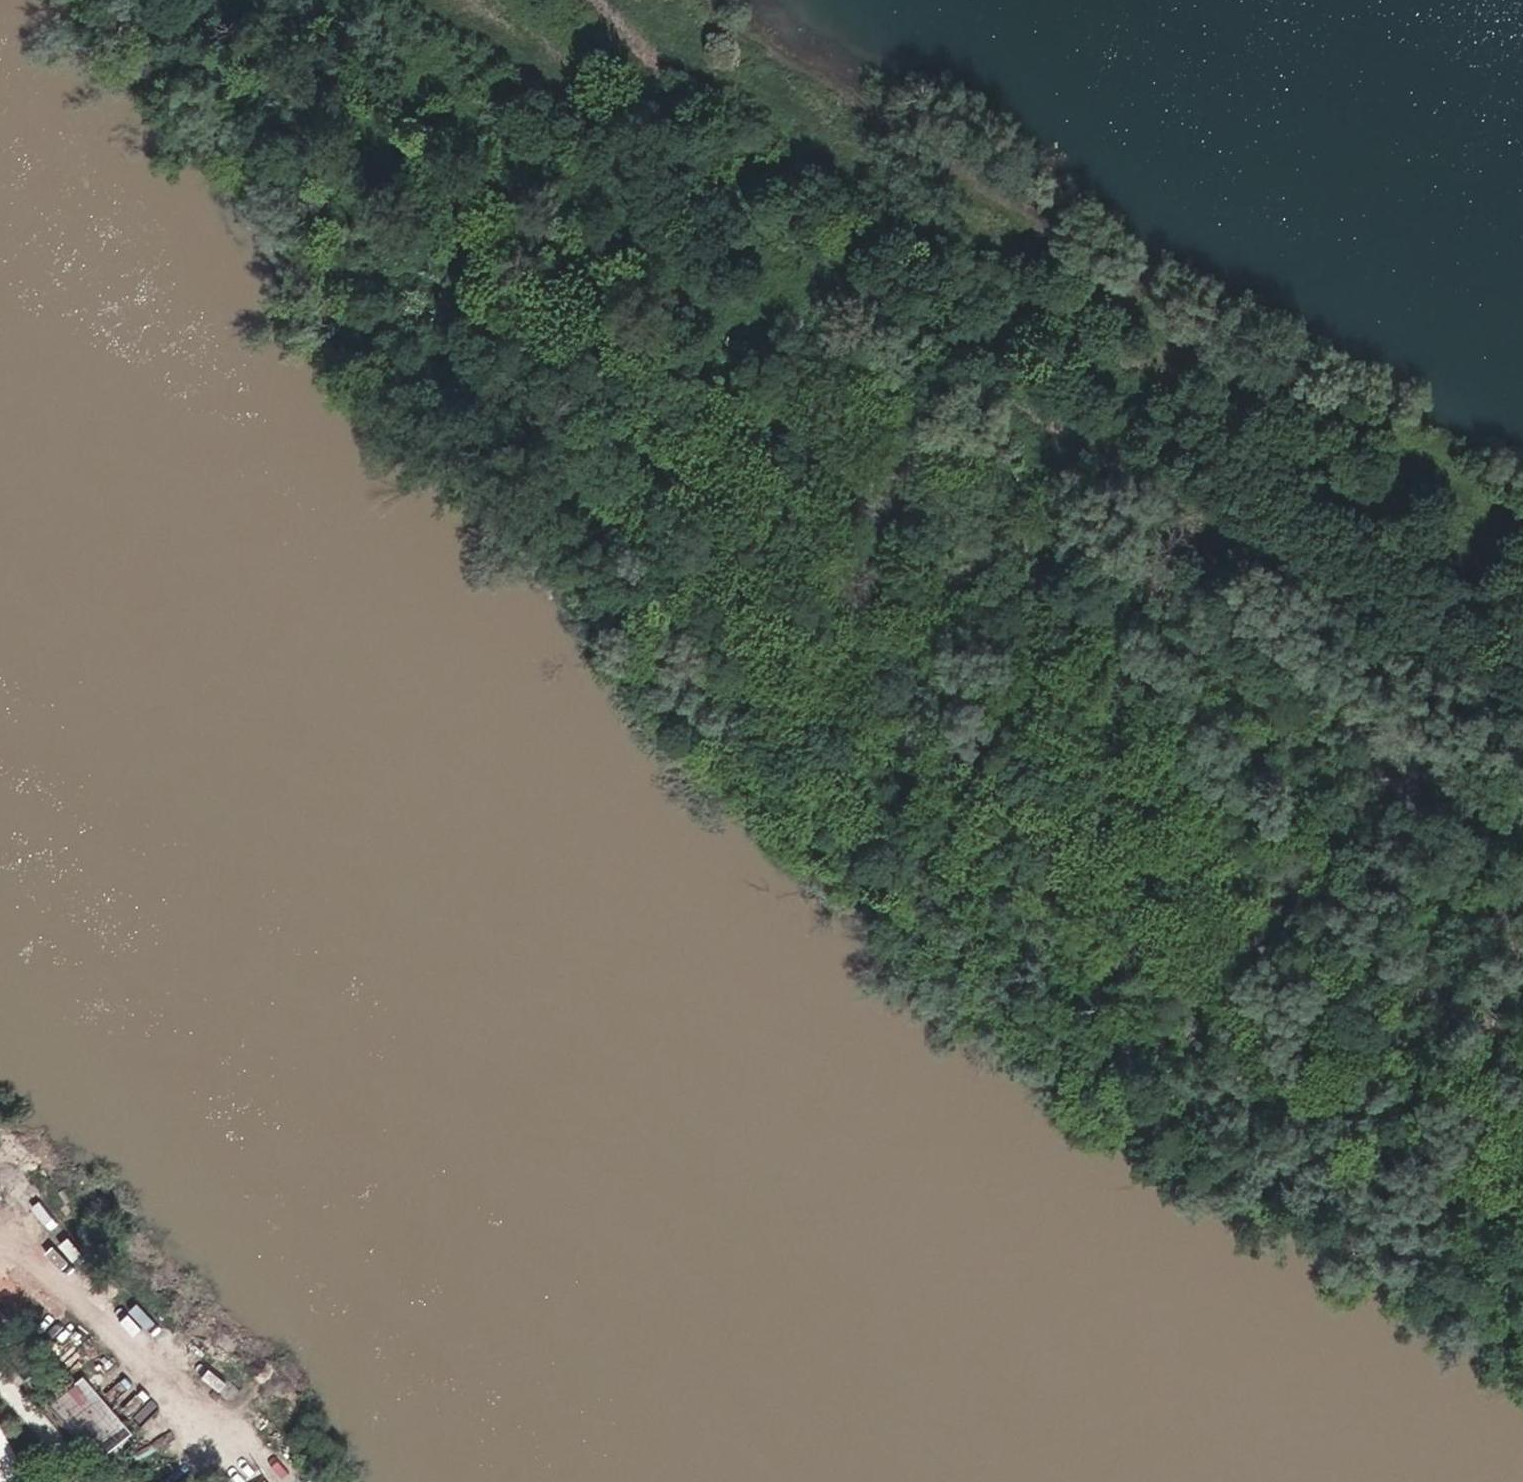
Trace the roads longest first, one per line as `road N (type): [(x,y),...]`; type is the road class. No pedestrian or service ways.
road 1 (track): [(82,1481),(0,1387)]

